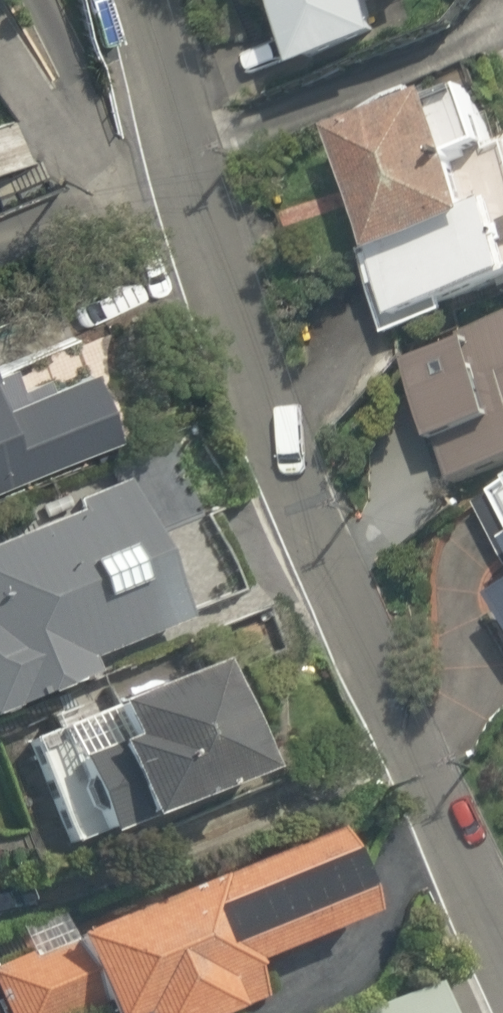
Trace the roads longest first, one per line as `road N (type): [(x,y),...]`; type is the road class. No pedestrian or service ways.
road 1 (residential): [(135,0),(206,214),(389,687),(502,936)]

